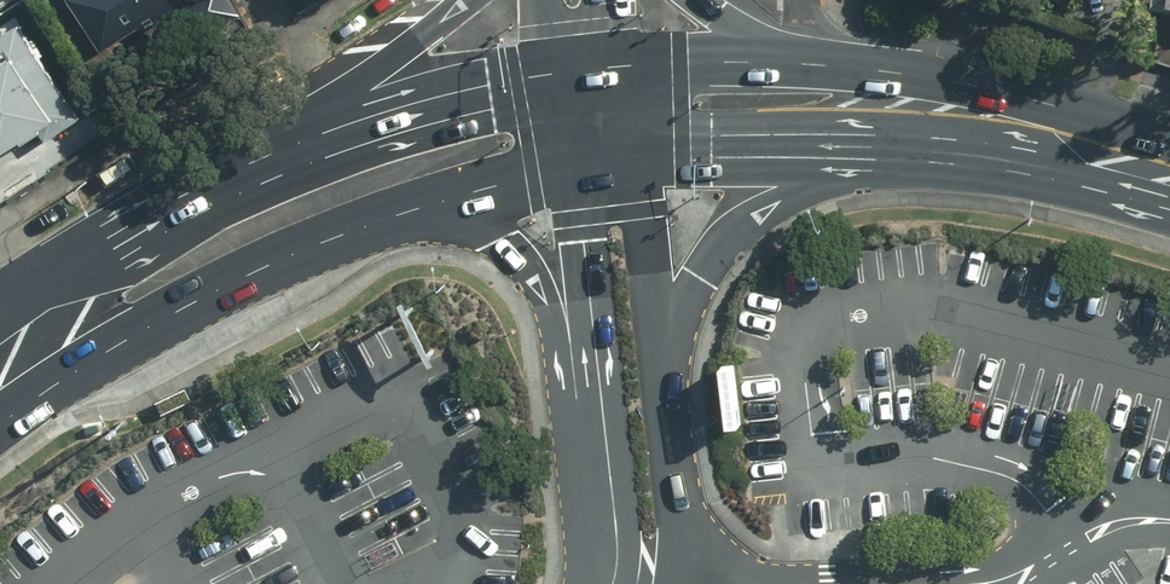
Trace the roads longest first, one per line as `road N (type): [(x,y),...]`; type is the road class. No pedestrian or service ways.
road 1 (secondary): [(402,213),(181,309),(0,424)]
road 2 (secondary): [(802,63),(949,87),(1149,162)]
road 3 (secondary): [(0,322),(264,168)]
road 4 (secondary): [(877,146),(805,183),(719,251),(658,348)]
road 5 (secondary): [(264,168),(407,118),(554,82)]
road 6 (secondary): [(1149,162),(877,146)]
road 7 (secondary): [(264,168),(467,0)]
road 8 (secondary): [(584,362),(514,247),(453,215),(402,213)]
road 9 (secondary): [(877,146),(638,150)]
road 10 (secondary): [(628,72),(697,63),(802,63)]
road 11 (secondary): [(567,164),(402,213)]

